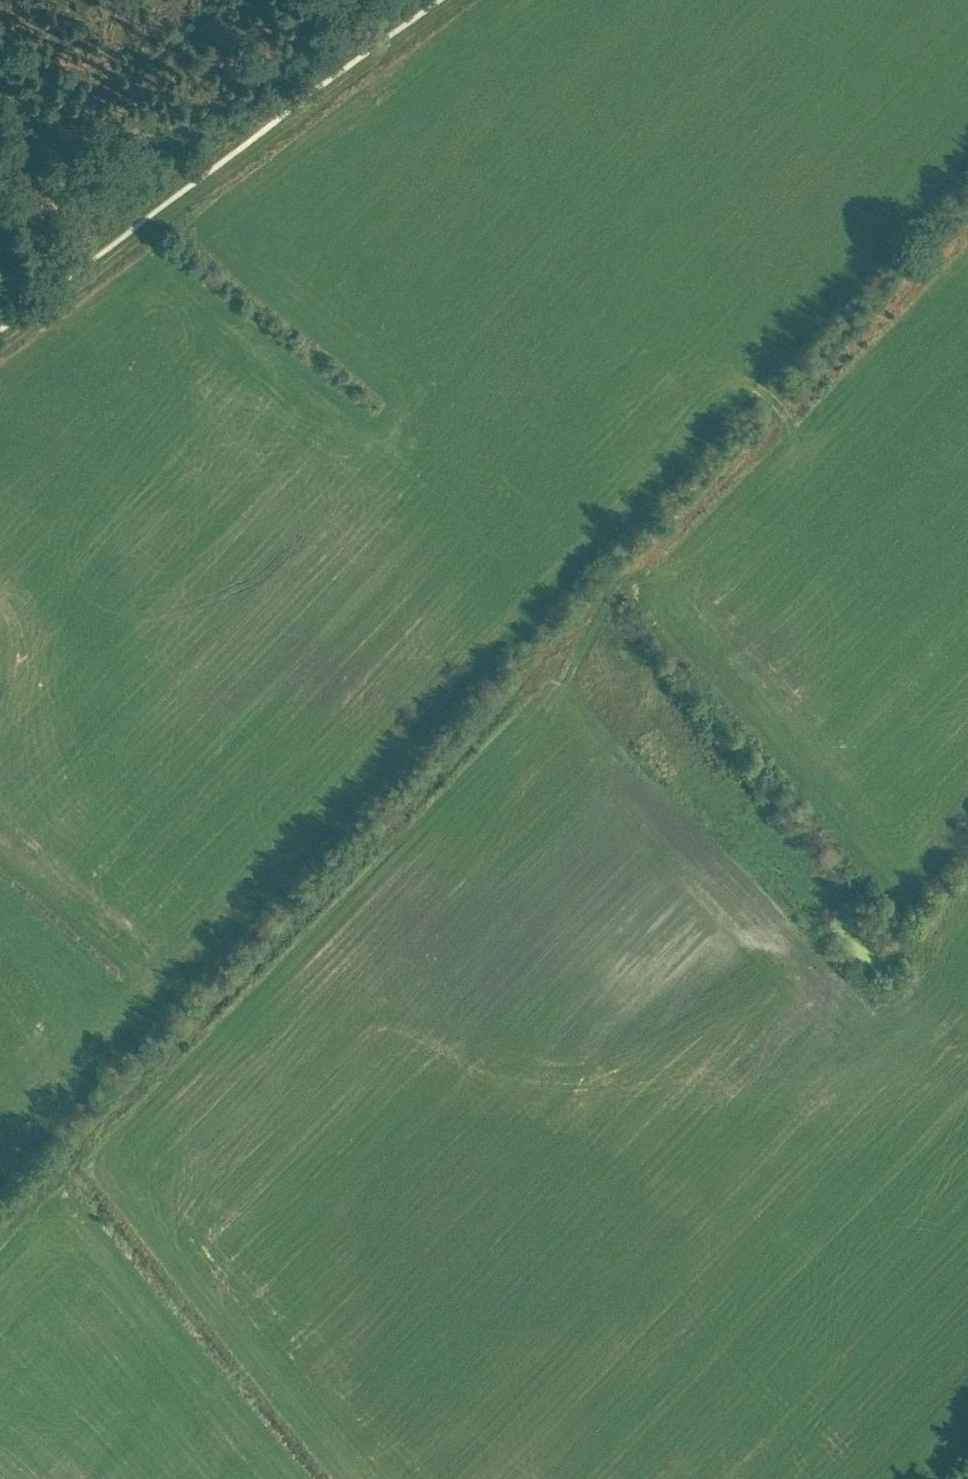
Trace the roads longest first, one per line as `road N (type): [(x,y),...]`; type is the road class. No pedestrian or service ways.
road 1 (track): [(967,220),(0,1226)]
road 2 (track): [(455,0),(141,235)]
road 3 (track): [(141,235),(0,344)]

